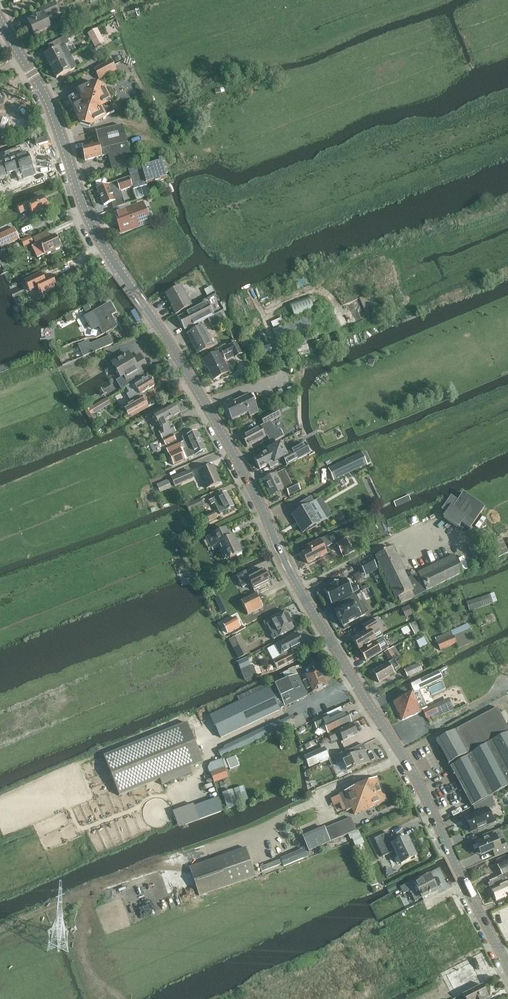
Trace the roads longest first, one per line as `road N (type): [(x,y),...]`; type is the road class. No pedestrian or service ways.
road 1 (tertiary): [(507,967),(403,756),(301,592),(165,336),(92,224),(51,107),(0,20)]
road 2 (track): [(165,336),(114,348),(0,399)]

